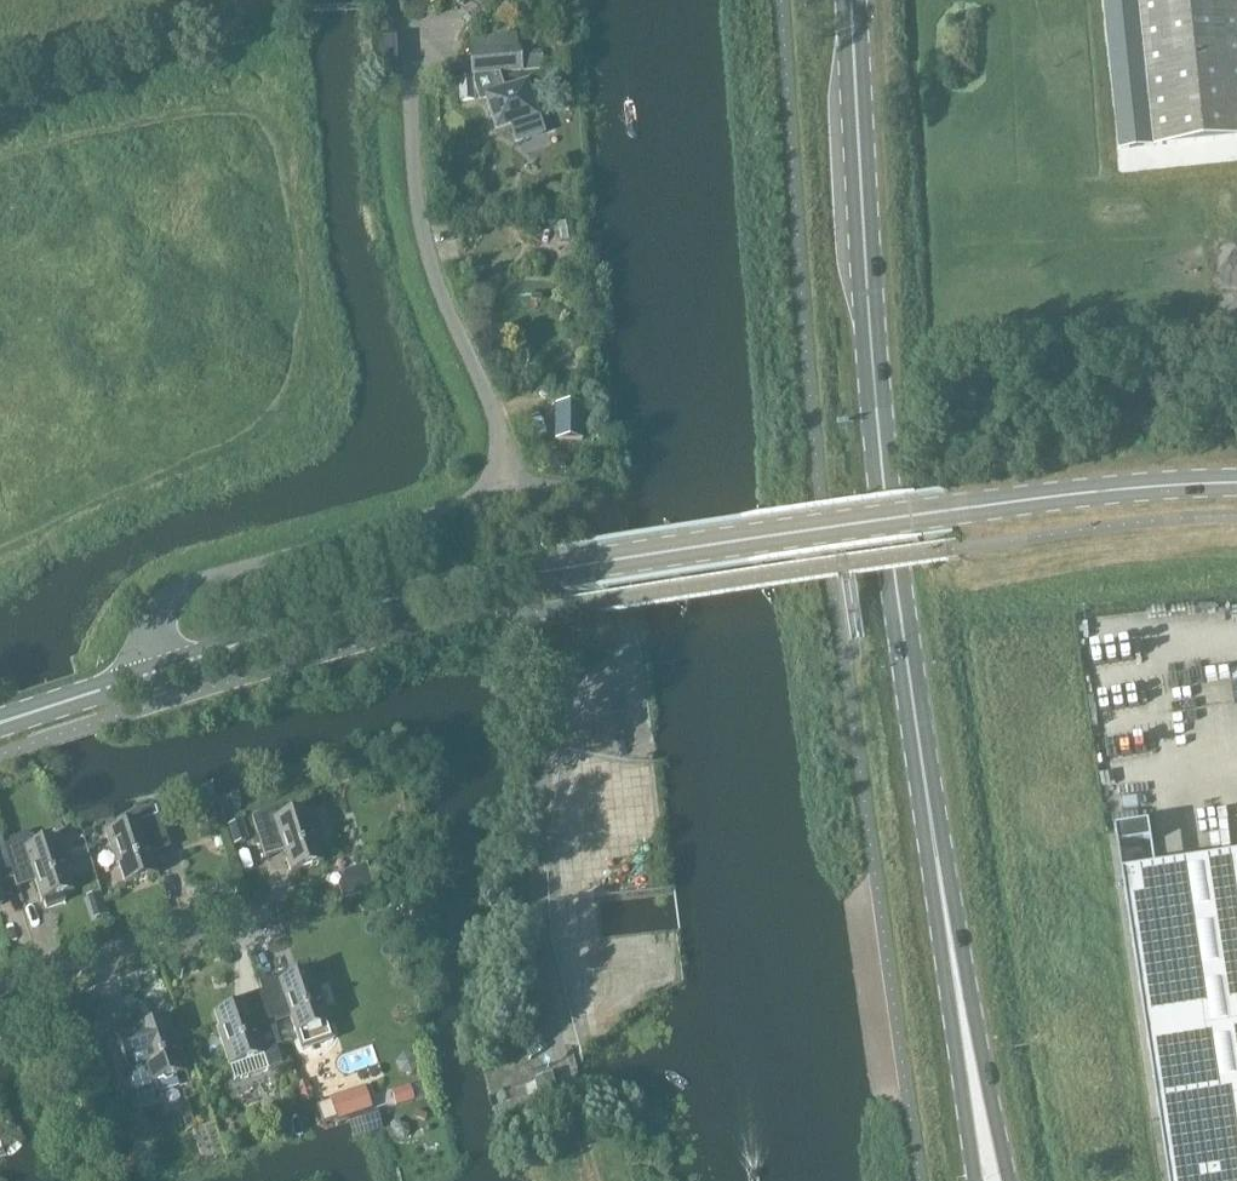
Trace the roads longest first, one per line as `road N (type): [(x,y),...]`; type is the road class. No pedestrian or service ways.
road 1 (primary): [(944,898),(878,413),(855,0)]
road 2 (tertiary): [(152,673),(409,595),(915,515)]
road 3 (unclassified): [(391,0),(404,35),(422,231),(436,286),(502,440),(499,476)]
road 4 (unclassified): [(152,673),(150,628),(170,601),(473,502),(499,476)]
road 5 (tertiary): [(1236,483),(915,515)]
road 6 (primary): [(1009,1180),(944,898)]
road 7 (primary): [(944,898),(985,1180)]
road 8 (residential): [(0,987),(148,938),(252,924)]
road 9 (tertiary): [(0,724),(152,673)]

